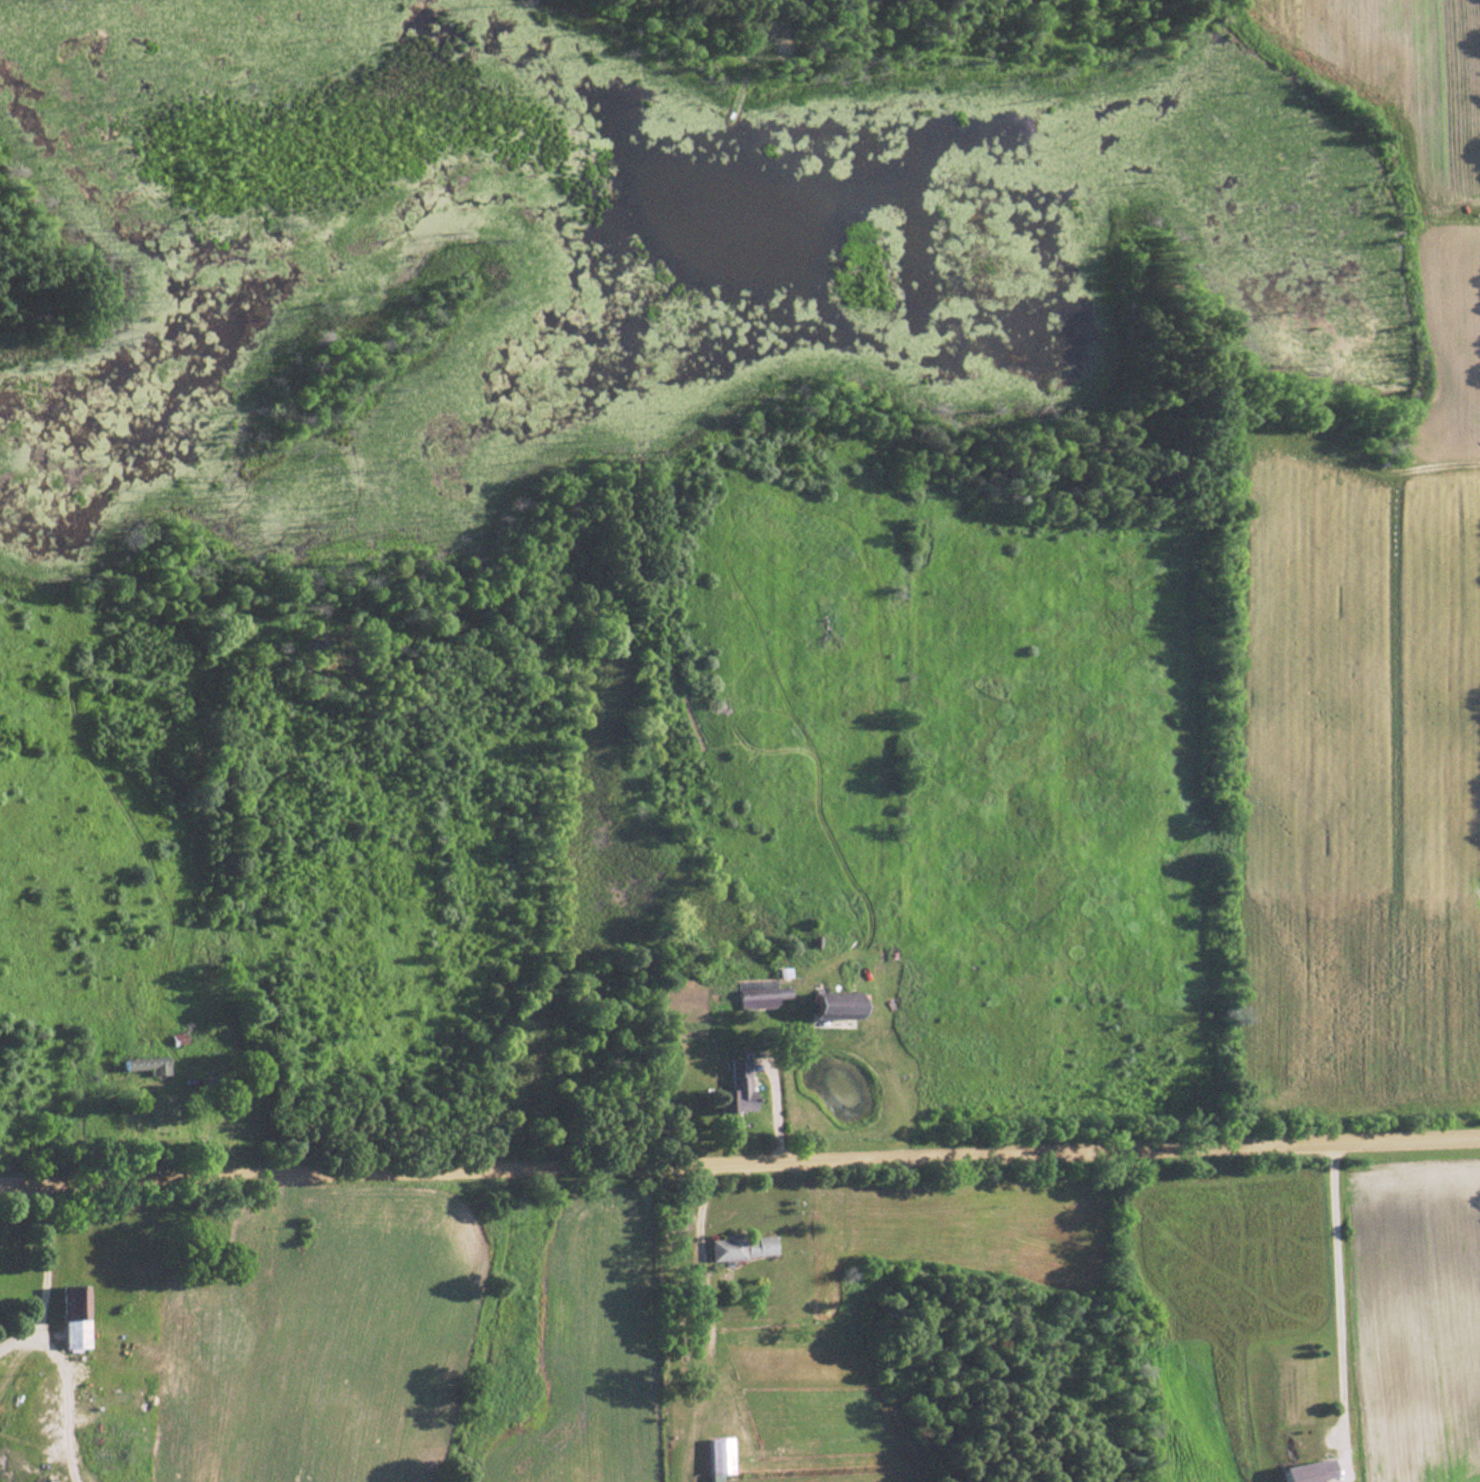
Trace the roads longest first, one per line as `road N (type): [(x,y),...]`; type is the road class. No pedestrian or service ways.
road 1 (residential): [(1479,1136),(790,1152),(0,1185)]

